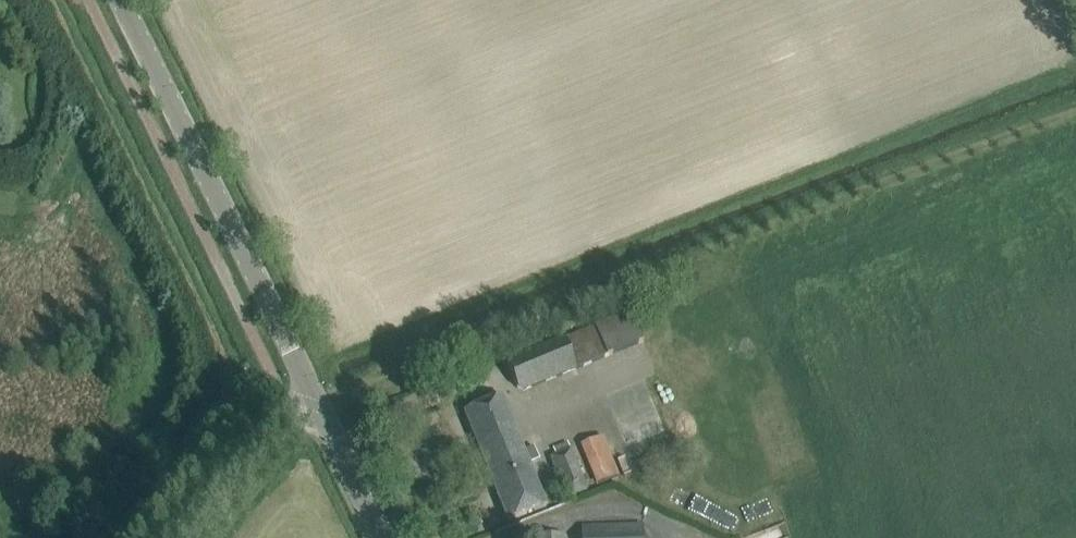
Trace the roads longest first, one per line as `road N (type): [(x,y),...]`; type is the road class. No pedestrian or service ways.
road 1 (tertiary): [(325,417),(128,0)]
road 2 (unclassified): [(204,537),(272,451),(325,417)]
road 3 (tertiary): [(389,537),(325,417)]

